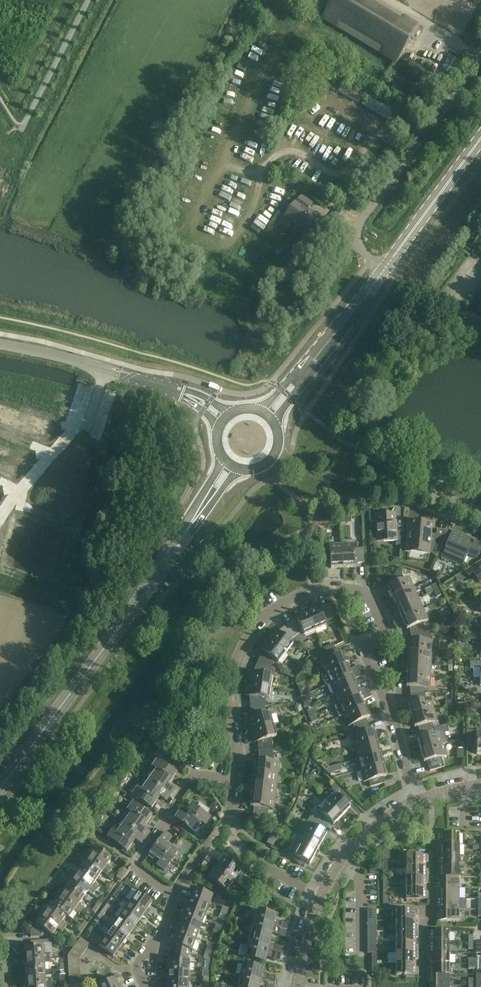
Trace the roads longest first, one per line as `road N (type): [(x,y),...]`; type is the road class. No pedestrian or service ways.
road 1 (secondary): [(0,788),(206,499)]
road 2 (residential): [(415,806),(363,649),(388,638),(372,603),(329,588)]
road 3 (unclassified): [(480,56),(357,227),(357,247),(371,260)]
road 4 (residential): [(235,781),(230,698),(244,642),(283,603),(329,588)]
road 5 (residential): [(174,895),(133,867),(195,775),(235,781)]
road 6 (secondary): [(187,395),(0,344)]
road 7 (secondary): [(384,269),(480,138)]
road 8 (secondary): [(308,366),(384,269)]
road 9 (residential): [(320,904),(258,865),(229,828)]

